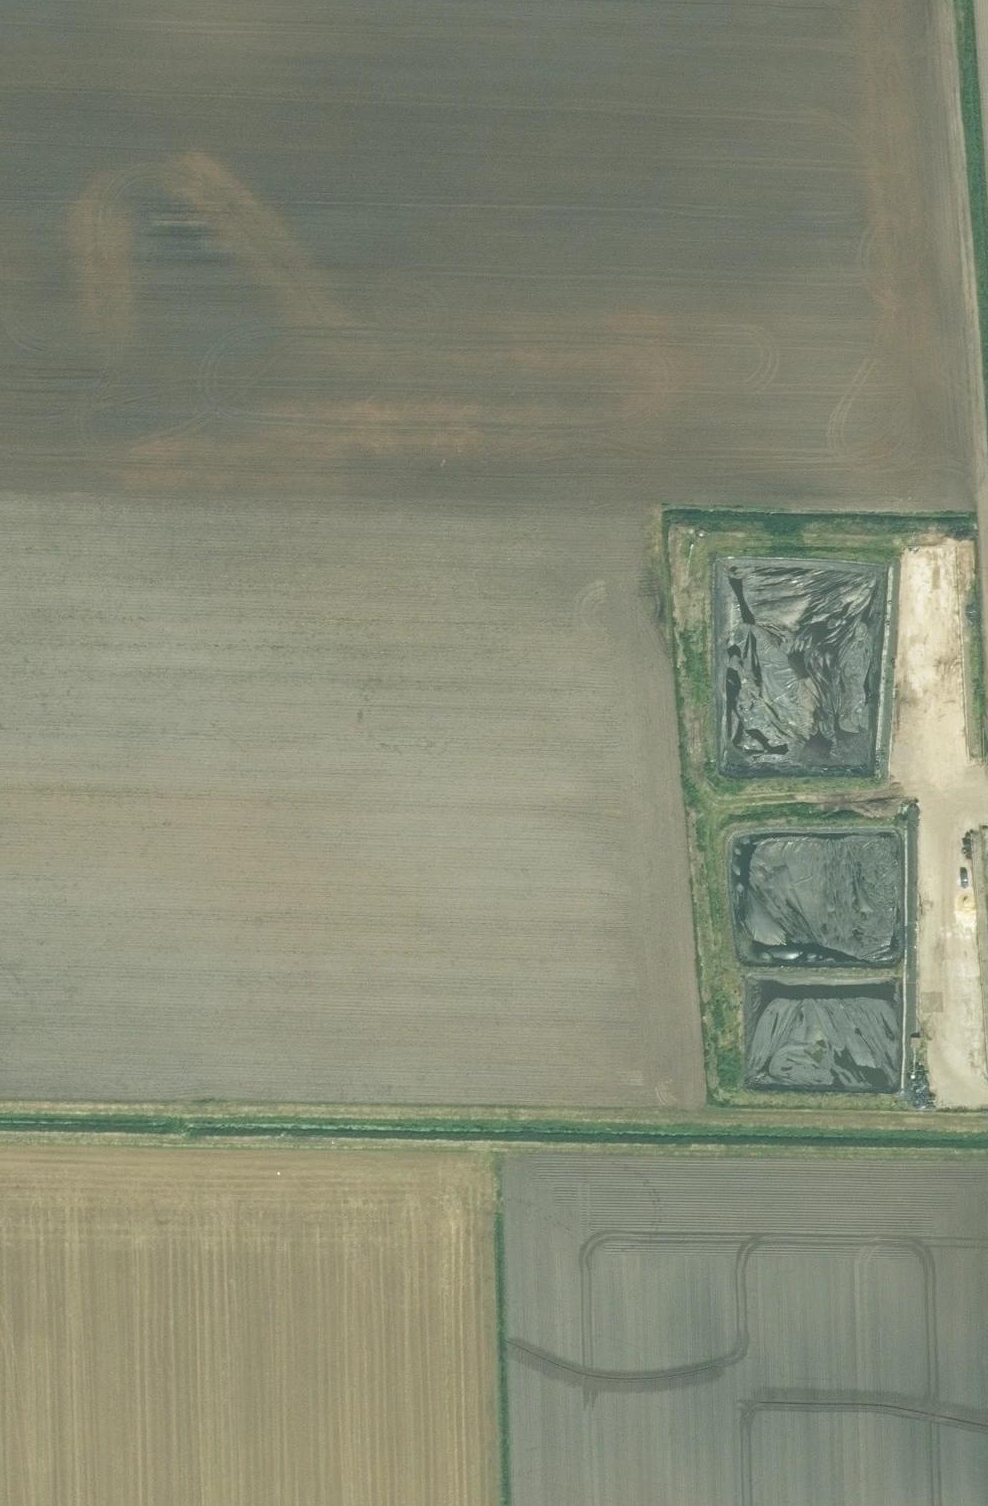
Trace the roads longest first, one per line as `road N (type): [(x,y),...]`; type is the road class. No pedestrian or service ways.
road 1 (track): [(0,1155),(402,1164),(987,1159)]
road 2 (track): [(987,536),(946,0)]

